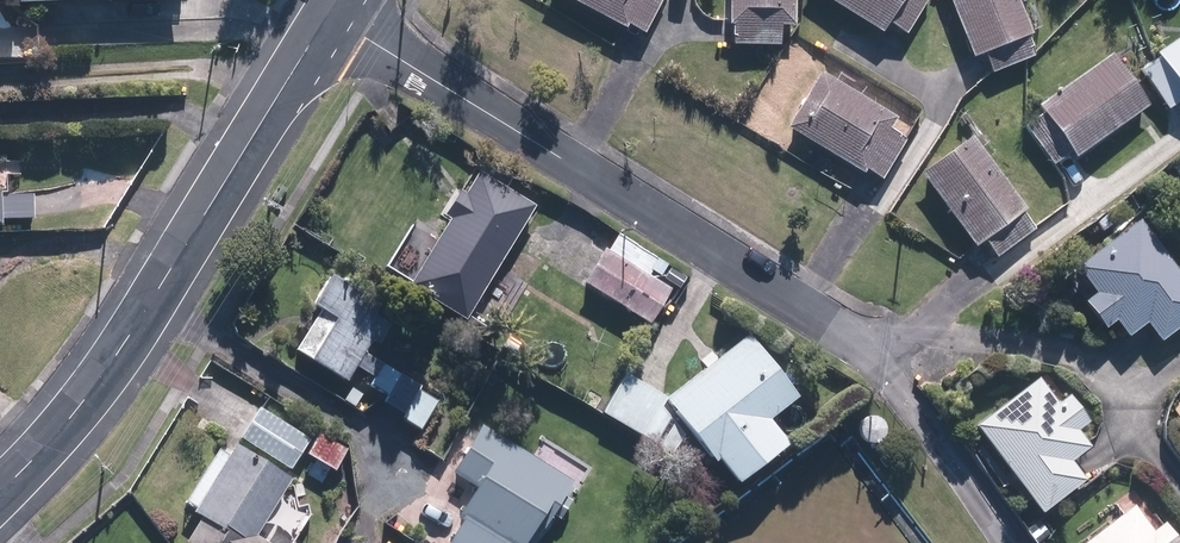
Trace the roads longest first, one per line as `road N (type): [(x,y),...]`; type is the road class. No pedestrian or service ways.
road 1 (residential): [(880,361),(328,17)]
road 2 (tertiary): [(328,17),(113,359),(0,492)]

